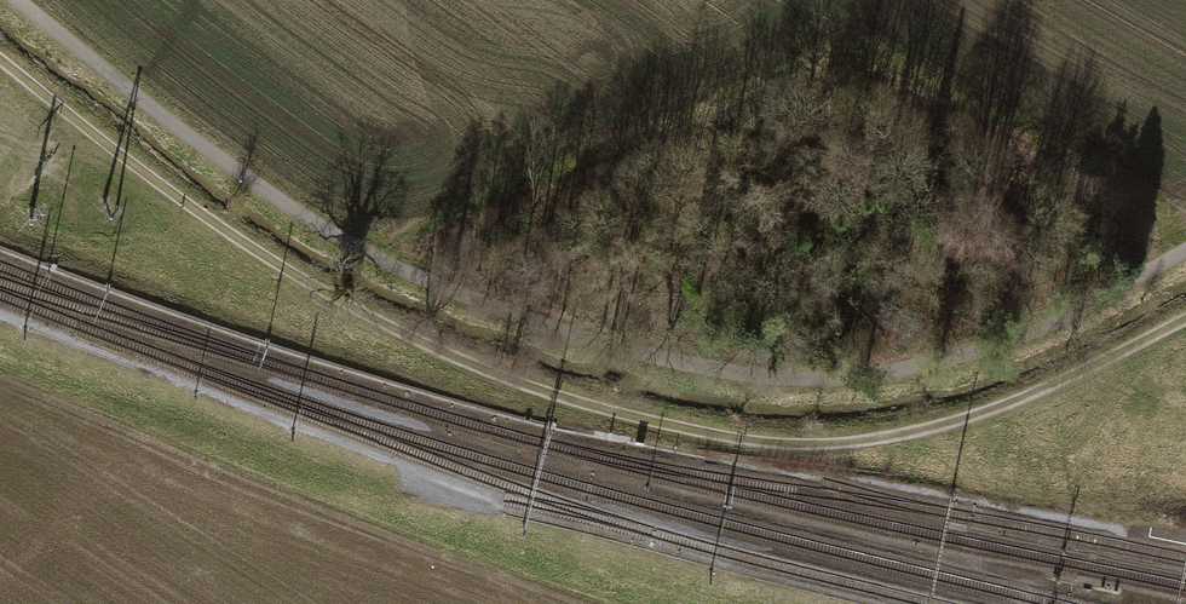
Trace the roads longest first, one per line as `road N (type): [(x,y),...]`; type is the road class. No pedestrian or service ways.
road 1 (track): [(1185,319),(1021,400),(937,428),(856,443),(768,444),(655,423),(457,358),(370,317),(247,245),(0,59)]
road 2 (track): [(16,0),(285,205),(385,263),(502,312),(640,355),(755,377),(846,379),(935,365),(1026,336),(1185,251)]

